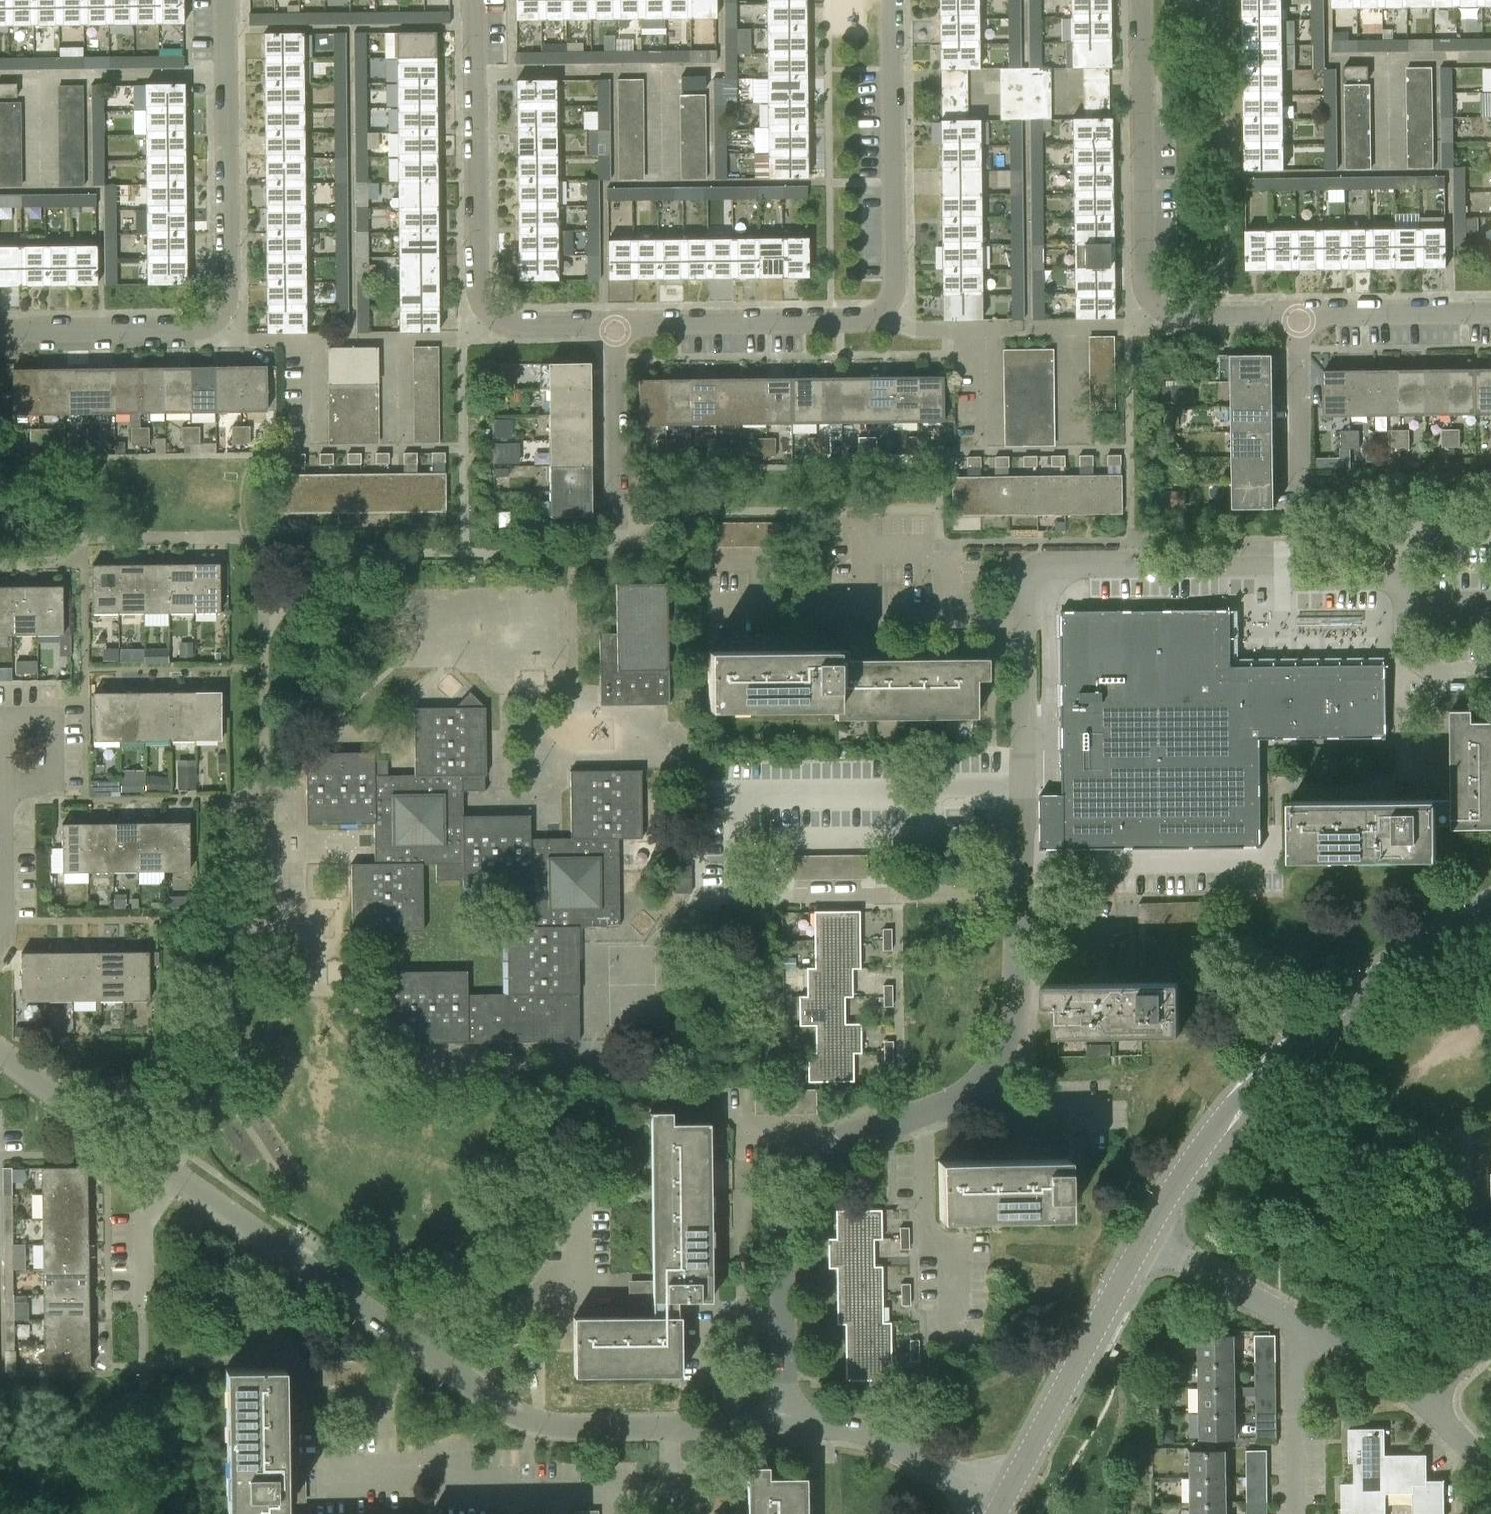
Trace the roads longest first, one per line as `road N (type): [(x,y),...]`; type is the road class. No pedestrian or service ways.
road 1 (residential): [(784,1424),(572,1428),(507,1409),(0,1052)]
road 2 (residential): [(784,1424),(787,1207),(810,1170),(850,1138),(980,1084),(1008,1035),(1023,896)]
road 3 (residential): [(1490,675),(1438,674),(1410,657),(1403,579),(1307,580),(1264,565),(1051,565),(1026,579),(1023,619)]
road 4 (residential): [(615,325),(856,322),(884,311),(895,282),(891,0)]
road 5 (residential): [(224,0),(228,289),(220,313),(185,329),(0,331)]
road 6 (tertiary): [(1140,1240),(1221,1116),(1261,1075),(1405,954),(1490,903)]
road 7 (residential): [(1297,314),(1178,315),(1147,292),(1144,0)]
road 8 (residential): [(474,0),(480,298),(492,316),(514,325),(615,325)]
road 9 (tertiary): [(1003,1499),(1140,1240)]
road 10 (unclassified): [(741,897),(1023,896)]
road 11 (residential): [(1023,896),(1023,619)]
road 12 (residential): [(1003,1499),(882,1435),(784,1424)]
road 13 (residential): [(615,325),(618,529)]
road 14 (residential): [(1490,312),(1297,314)]
road 15 (residential): [(1299,504),(1297,314)]
road 16 (residential): [(1296,1324),(1297,1513)]
road 17 (residential): [(1140,1240),(1296,1324)]
road 18 (residential): [(1,719),(50,719),(51,784),(2,784)]
road 19 (residential): [(2,784),(0,943)]
road 20 (residential): [(1296,1324),(1367,1360),(1423,1405)]

